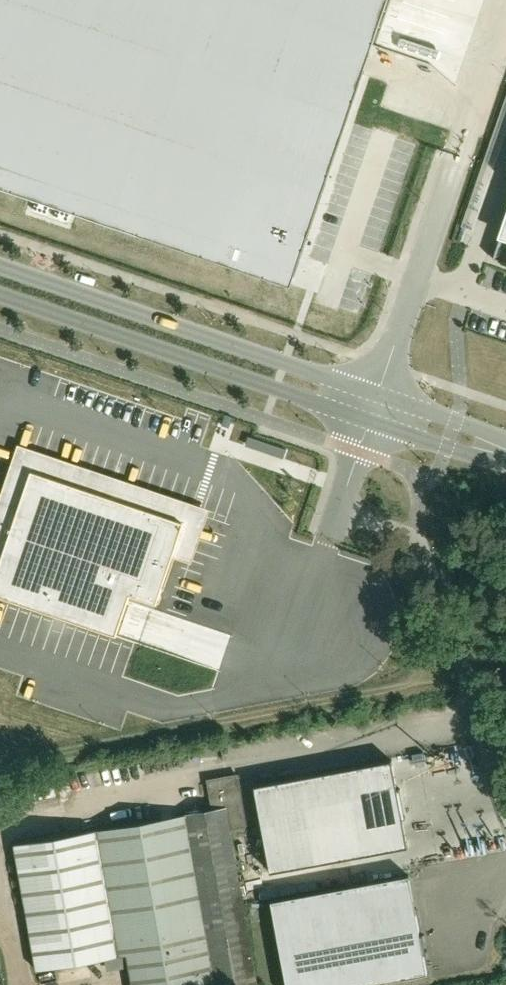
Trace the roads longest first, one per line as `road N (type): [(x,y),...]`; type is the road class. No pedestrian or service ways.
road 1 (unclassified): [(378,396),(0,268)]
road 2 (unclassified): [(0,298),(369,422)]
road 3 (unclassified): [(437,586),(421,537),(339,510),(369,422)]
road 4 (unclassified): [(369,422),(505,461)]
road 5 (unclassified): [(505,443),(378,396)]

